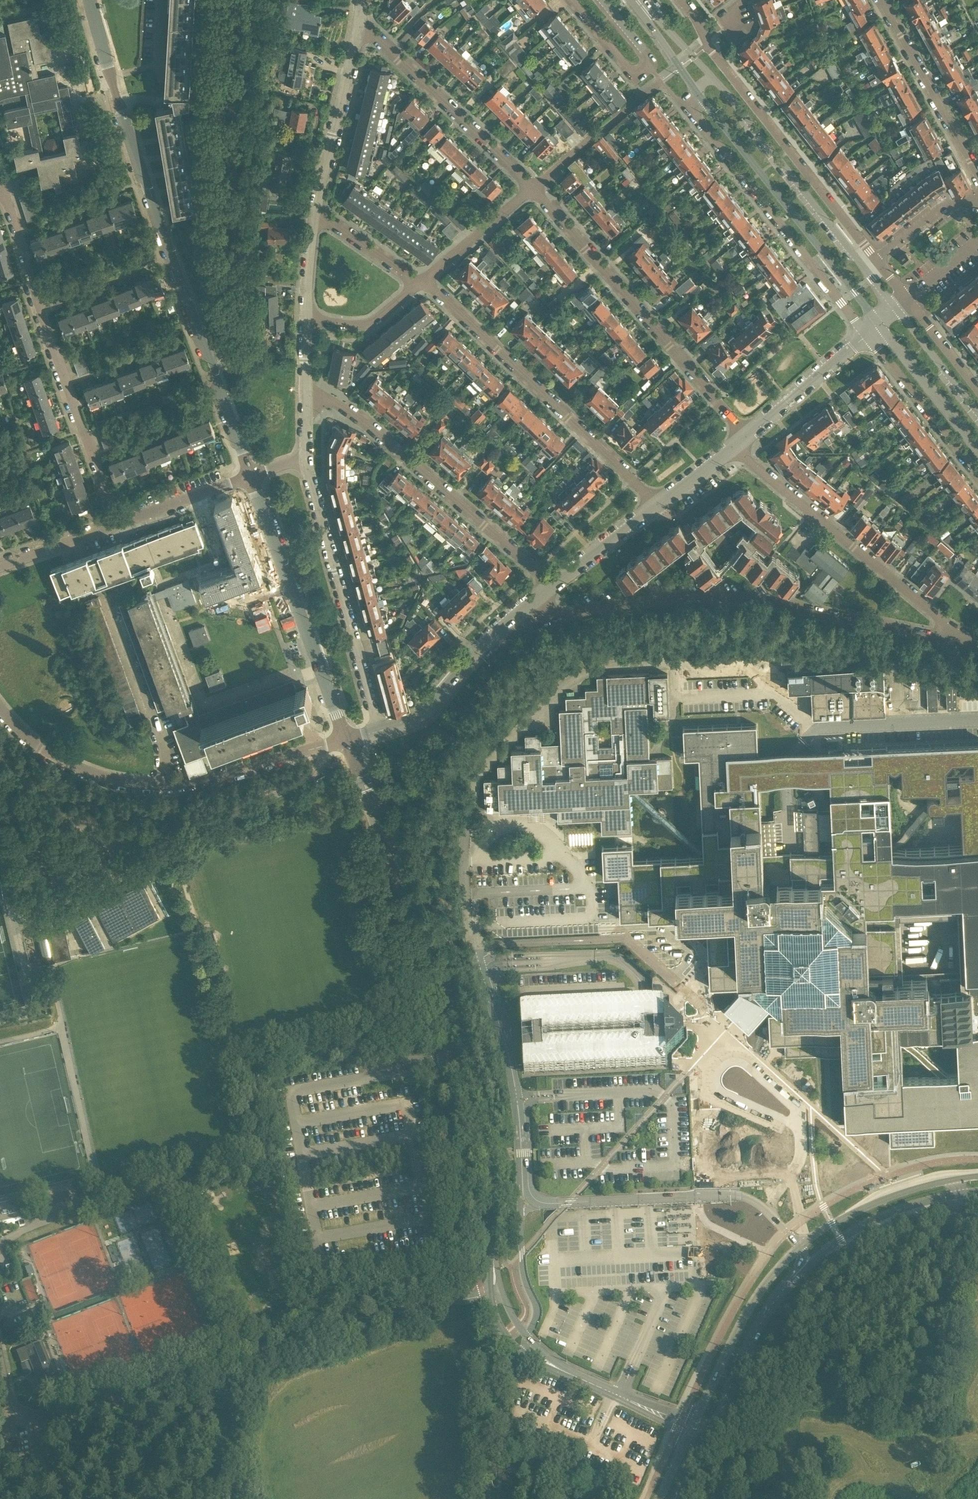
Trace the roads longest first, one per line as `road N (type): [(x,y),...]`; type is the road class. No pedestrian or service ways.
road 1 (residential): [(493,1250),(485,1159),(347,741)]
road 2 (residential): [(490,1296),(418,1308),(16,1433)]
road 3 (residential): [(962,637),(728,597),(515,617)]
road 4 (tertiary): [(956,1179),(866,1206),(800,1246),(753,1301),(691,1427)]
road 5 (residential): [(208,354),(143,180),(90,0)]
road 6 (residential): [(208,354),(234,334),(219,160),(226,0)]
road 7 (residential): [(118,524),(0,190)]
road 8 (residential): [(318,748),(319,768),(305,781),(43,918)]
road 9 (residential): [(746,435),(533,189)]
road 10 (residential): [(419,285),(657,505)]
road 11 (residential): [(550,586),(358,418),(332,402),(306,398)]
road 12 (residential): [(962,637),(733,446)]
road 13 (tertiary): [(897,310),(712,78)]
road 14 (tertiary): [(696,92),(879,324)]
road 15 (residential): [(692,112),(866,335)]
road 16 (residential): [(380,731),(306,458)]
road 17 (residential): [(875,258),(704,35)]
road 18 (residential): [(347,741),(251,477)]
road 19 (residential): [(533,189),(360,27)]
road 20 (tertiary): [(708,1435),(762,1319),(828,1248)]
road 21 (residential): [(166,786),(165,748),(108,595)]
road 22 (residential): [(881,0),(977,176)]
road 23 (residential): [(313,217),(360,27)]
road 24 (residential): [(570,0),(629,72),(641,71),(642,51),(601,0)]
road 25 (residential): [(166,786),(125,784),(68,766),(0,712)]
road 26 (residential): [(380,731),(426,714),(515,617)]
road 27 (residential): [(866,335),(977,475)]
road 28 (tertiary): [(879,324),(977,449)]
road 29 (residential): [(746,435),(866,335)]
road 30 (residential): [(419,285),(533,189)]
road 31 (residential): [(691,1427),(560,1369)]
road 32 (track): [(246,1361),(241,1457),(218,1498)]
road 33 (residential): [(118,524),(251,477)]
road 34 (residential): [(550,586),(657,505)]
road 35 (tertiary): [(977,413),(897,310)]
road 36 (residential): [(251,477),(208,354)]
road 37 (residential): [(306,319),(370,325),(419,285)]
road 38 (residential): [(220,775),(221,757),(298,730),(318,748)]
road 39 (residential): [(419,285),(313,217)]
road 40 (residential): [(0,567),(118,524)]
road 41 (residential): [(977,201),(945,204),(875,258)]

